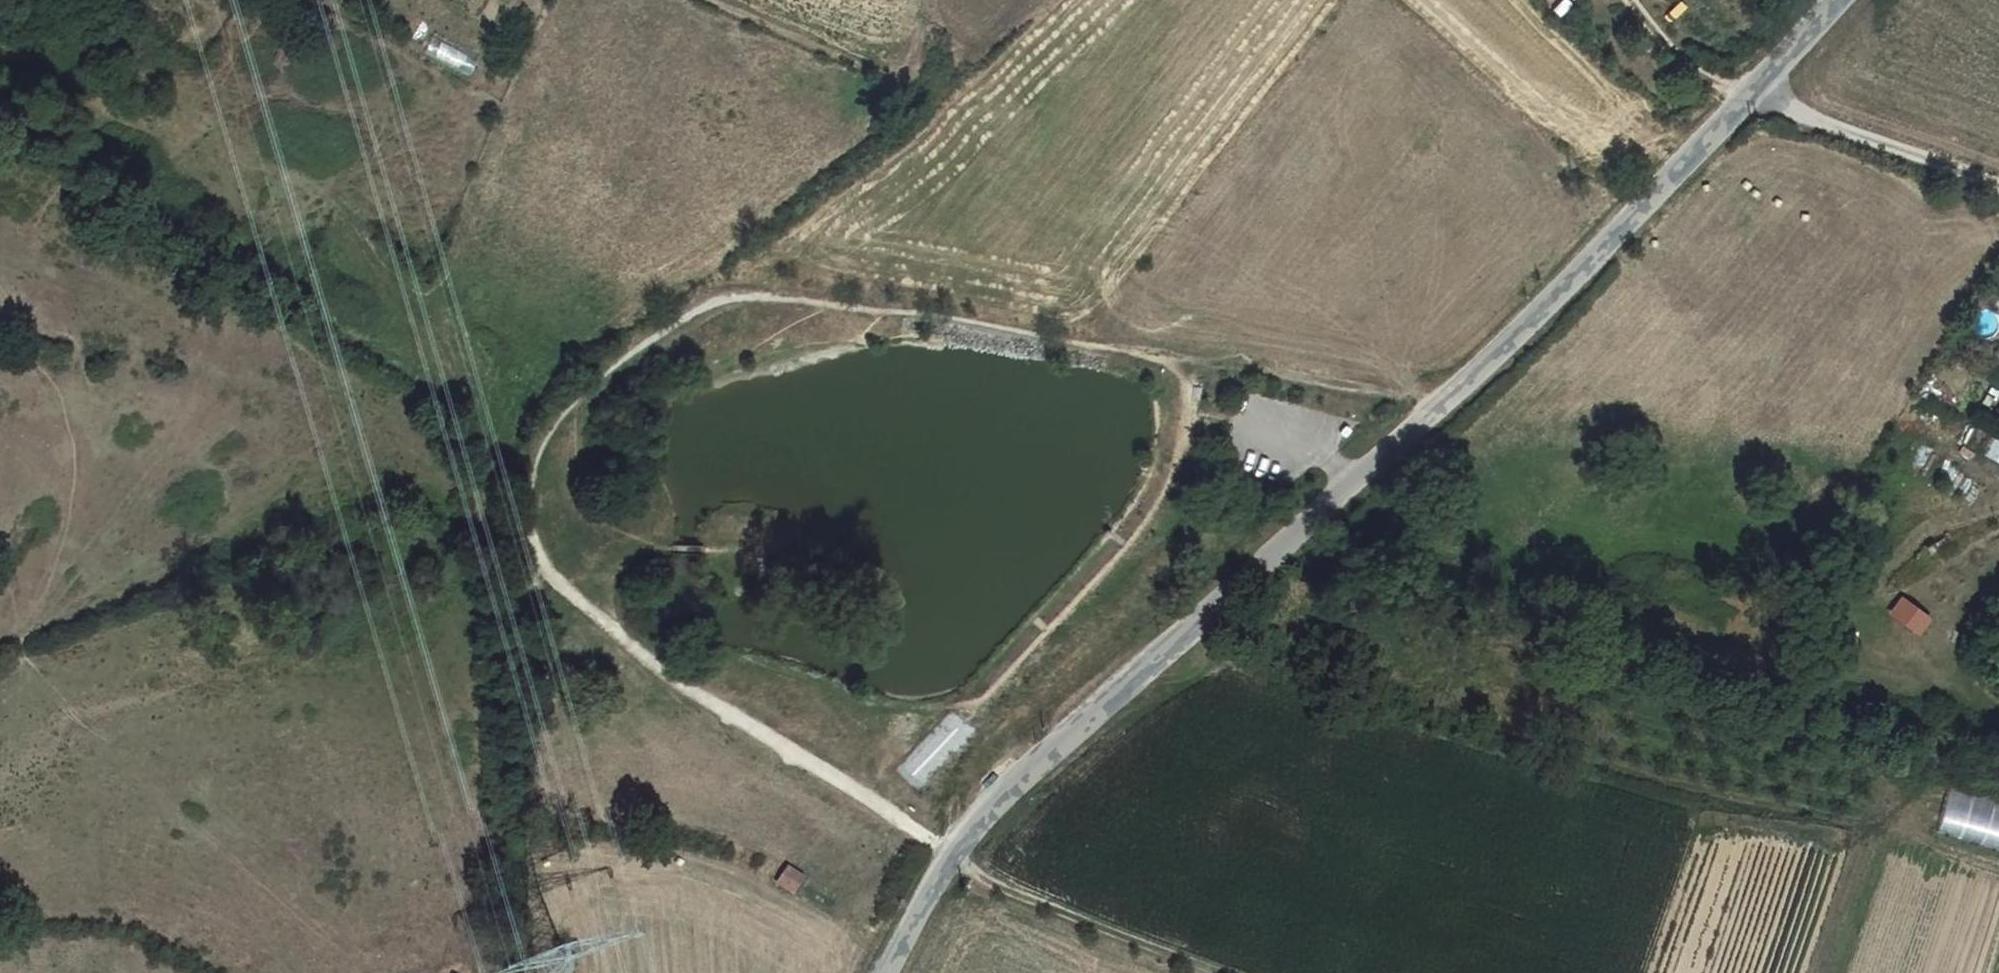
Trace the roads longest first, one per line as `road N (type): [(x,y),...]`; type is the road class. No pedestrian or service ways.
road 1 (unclassified): [(1834,0),(1745,103),(1458,387),(996,801),(950,858),(885,972)]
road 2 (track): [(529,473),(559,408),(626,340),(702,303),(780,300),(1439,403)]
road 3 (track): [(950,858),(658,666),(541,562),(529,473)]

